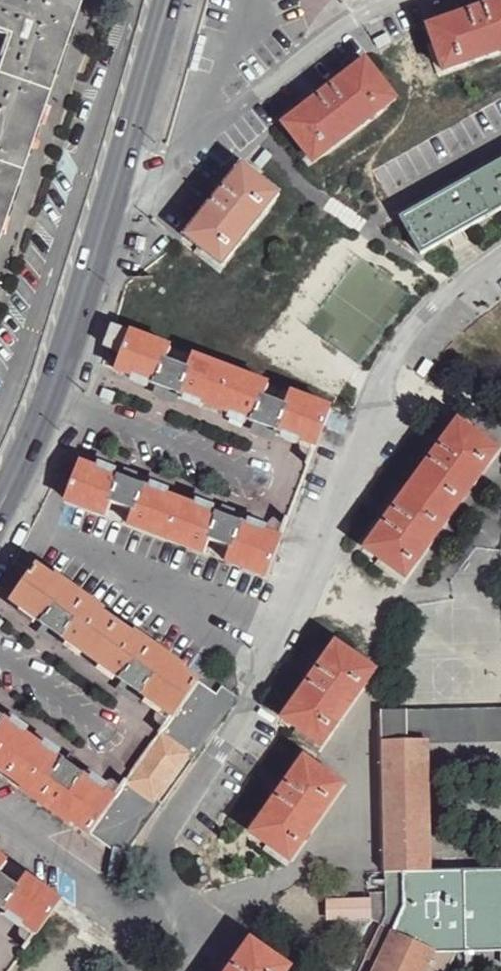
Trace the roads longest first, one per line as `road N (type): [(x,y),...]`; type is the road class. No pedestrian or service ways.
road 1 (secondary): [(15,485),(172,0)]

